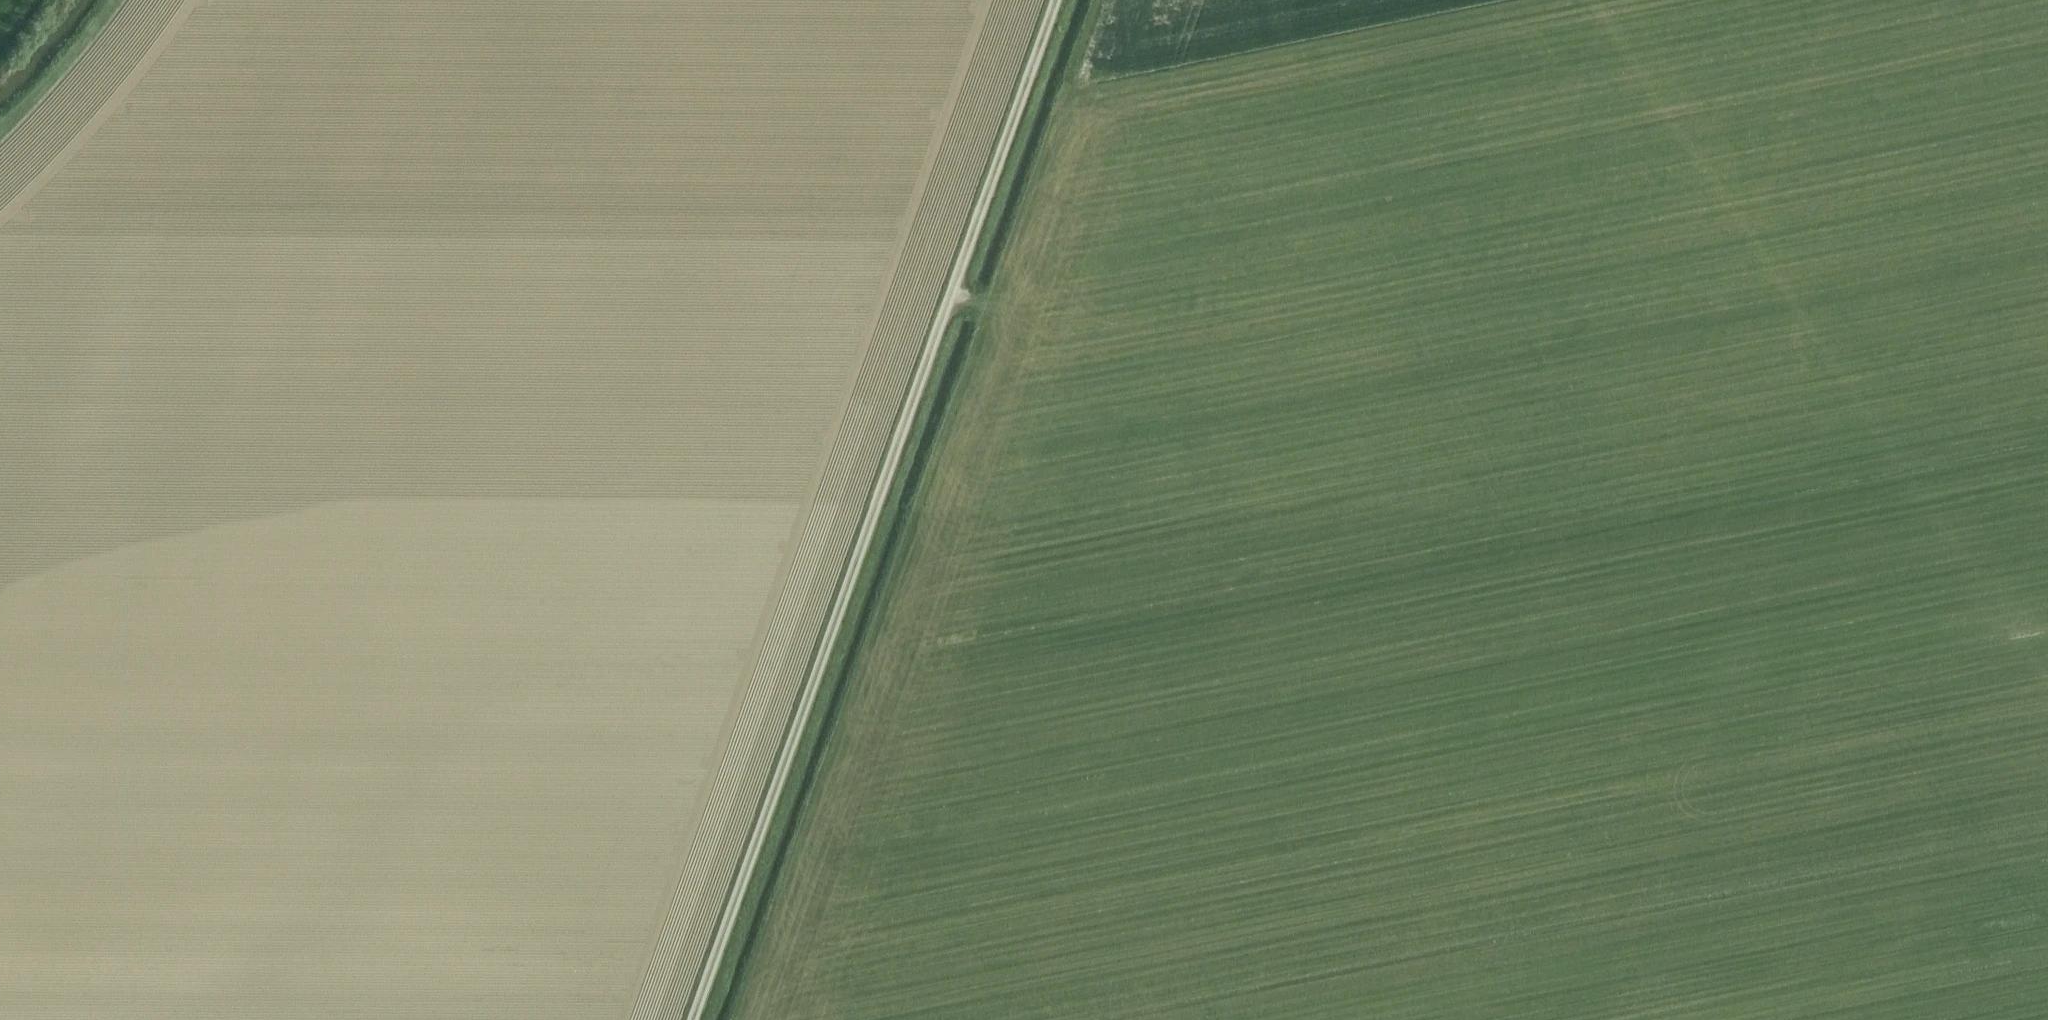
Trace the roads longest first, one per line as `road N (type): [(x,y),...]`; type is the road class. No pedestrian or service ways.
road 1 (track): [(693,1019),(1058,0)]

